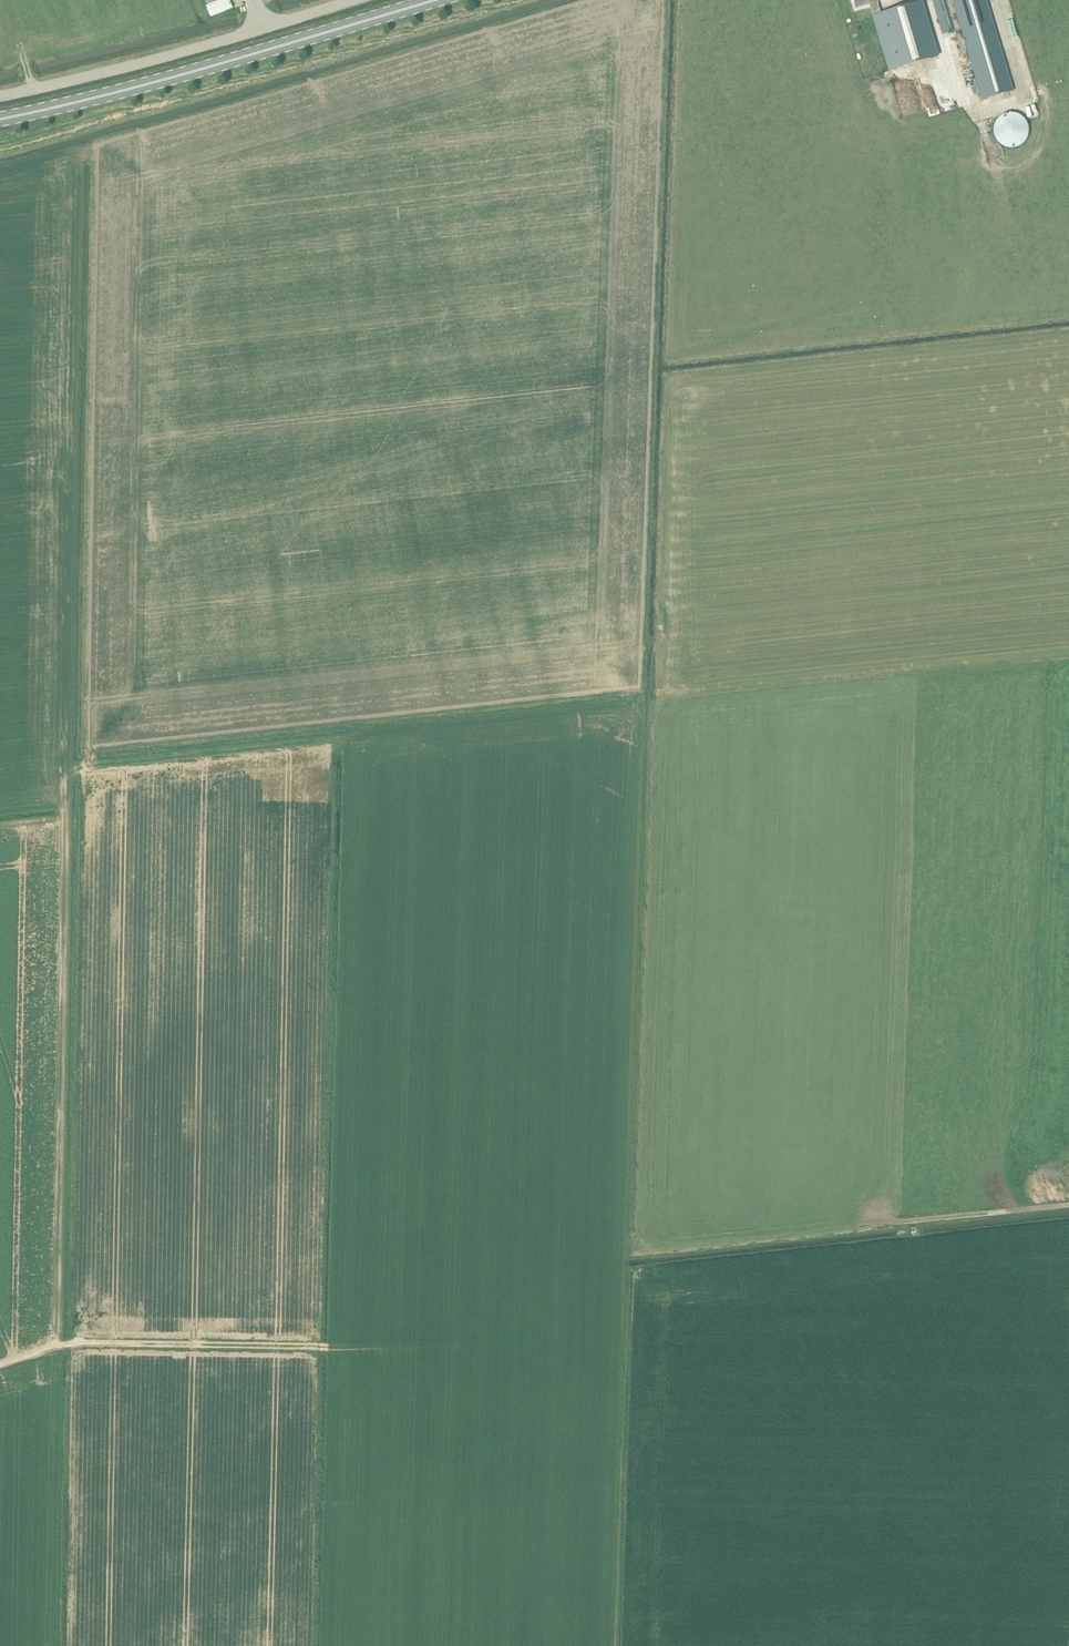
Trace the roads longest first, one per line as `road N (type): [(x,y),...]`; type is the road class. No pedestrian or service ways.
road 1 (primary): [(0,120),(431,0)]
road 2 (unclassified): [(0,97),(190,52),(355,0)]

